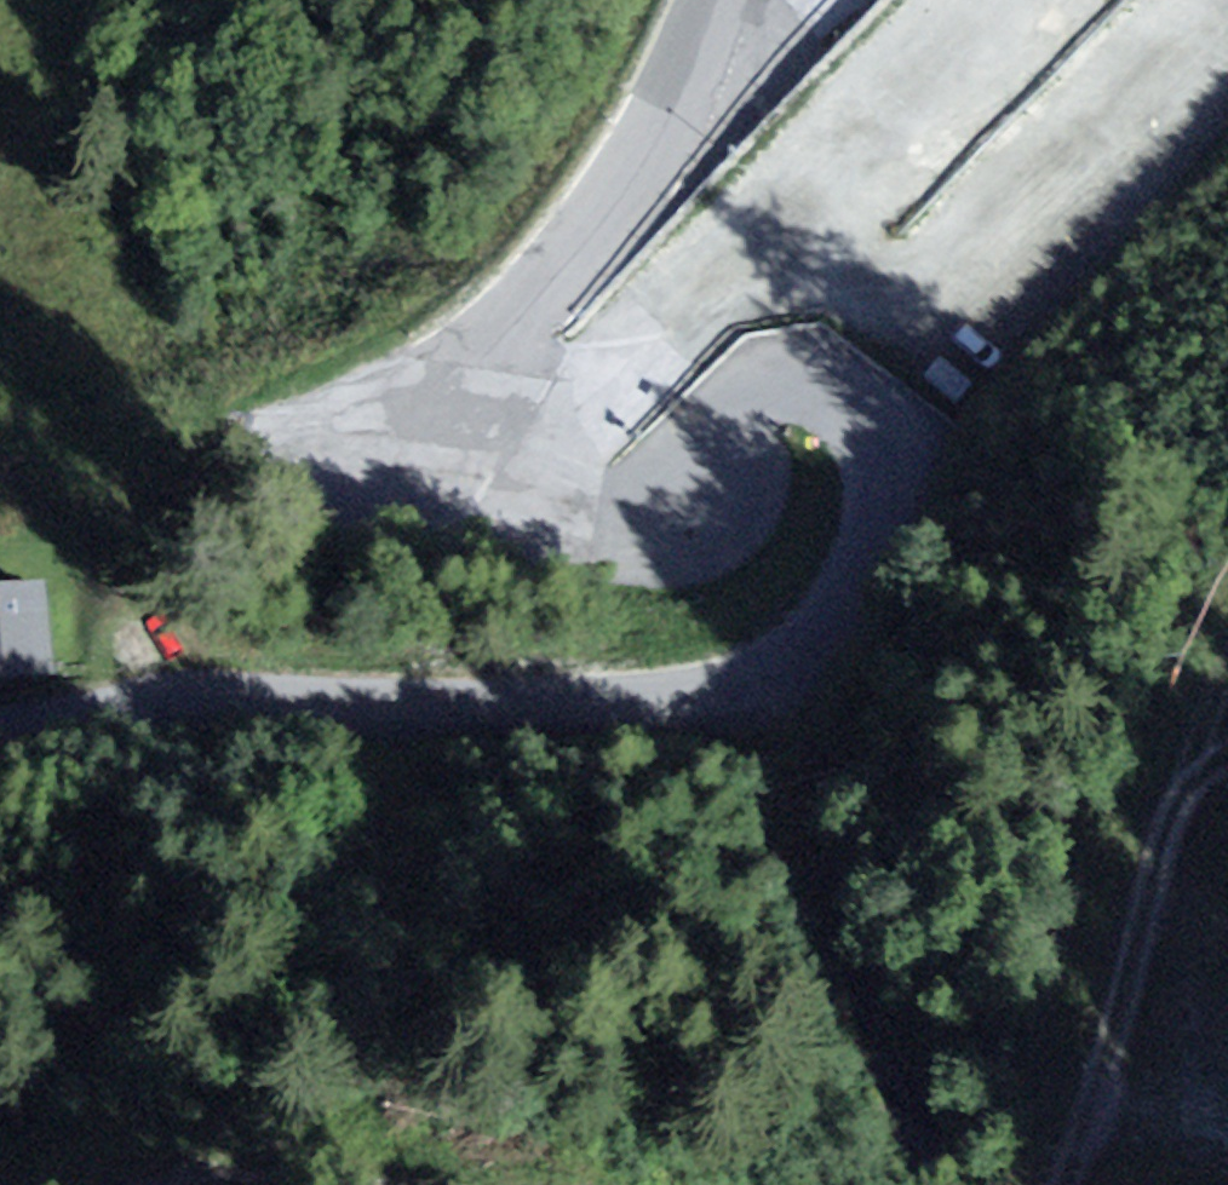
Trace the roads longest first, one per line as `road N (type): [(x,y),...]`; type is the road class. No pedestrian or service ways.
road 1 (unclassified): [(486,368),(494,420),(512,453),(589,509),(617,514),(687,487),(762,415),(790,402),(847,406),(862,421),(871,455),(866,524),(842,589),(804,644),(768,675),(681,696),(263,698),(116,709),(0,732)]
road 2 (track): [(1062,1184),(1183,786),(1227,693)]
road 3 (unclassified): [(486,368),(522,303),(612,202),(709,0)]

